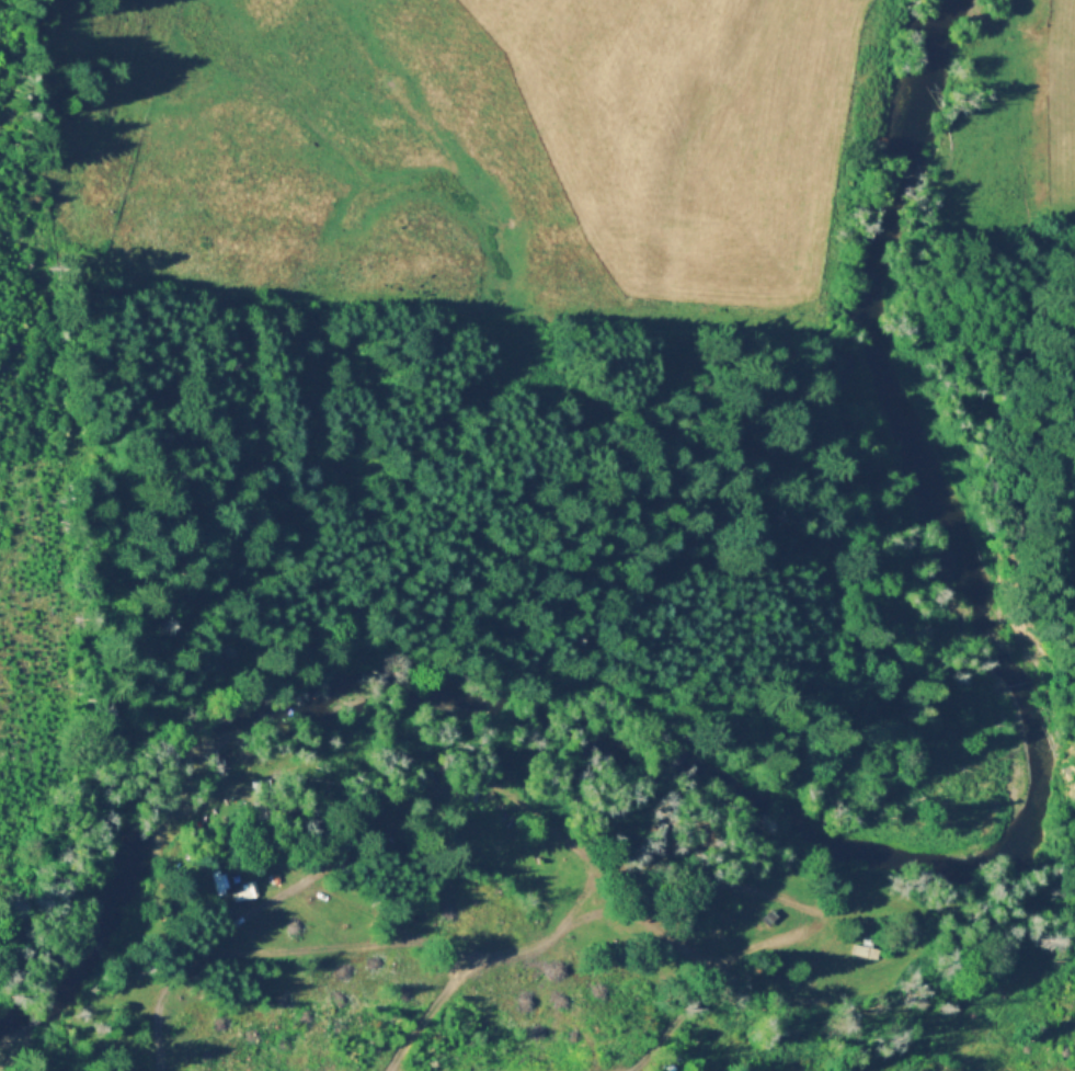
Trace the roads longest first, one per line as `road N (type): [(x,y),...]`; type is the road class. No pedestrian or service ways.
road 1 (track): [(160,1070),(167,990),(203,955),(358,946),(394,934),(390,916),(333,891),(323,870),(461,777),(494,777),(644,912),(711,960)]
road 2 (track): [(711,960),(804,930),(838,909),(879,855),(969,842),(1004,783),(1014,737),(1016,700),(986,659)]
road 3 (track): [(711,960),(952,1070)]

